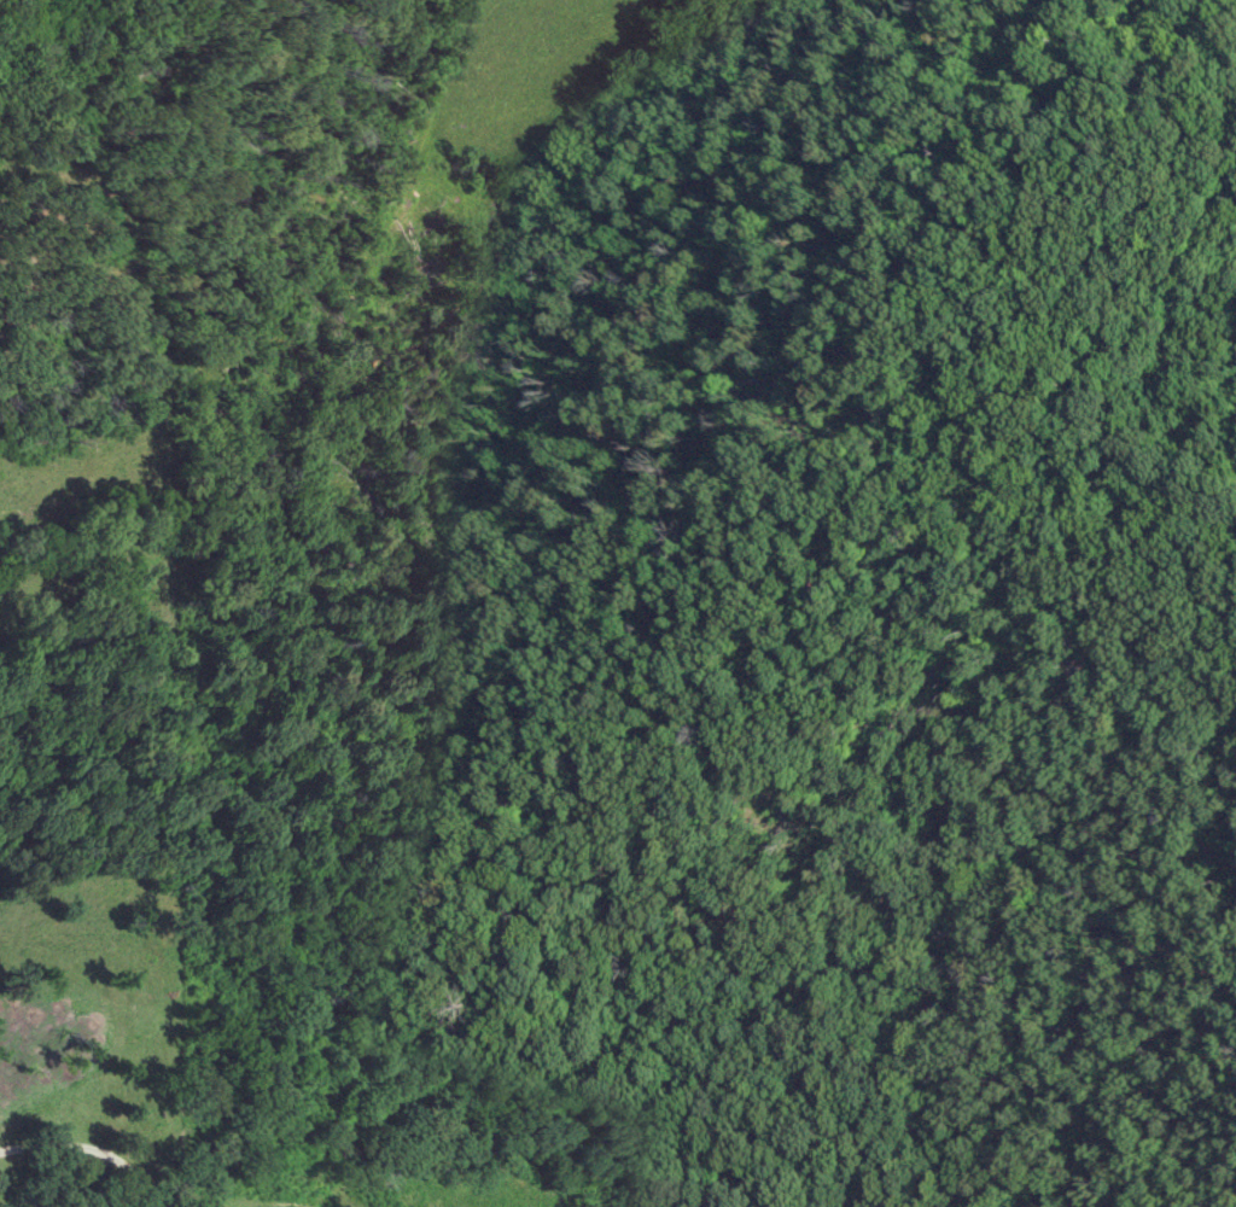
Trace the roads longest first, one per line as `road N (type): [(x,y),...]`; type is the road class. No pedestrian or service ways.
road 1 (residential): [(1197,1206),(1126,1148),(118,0)]

